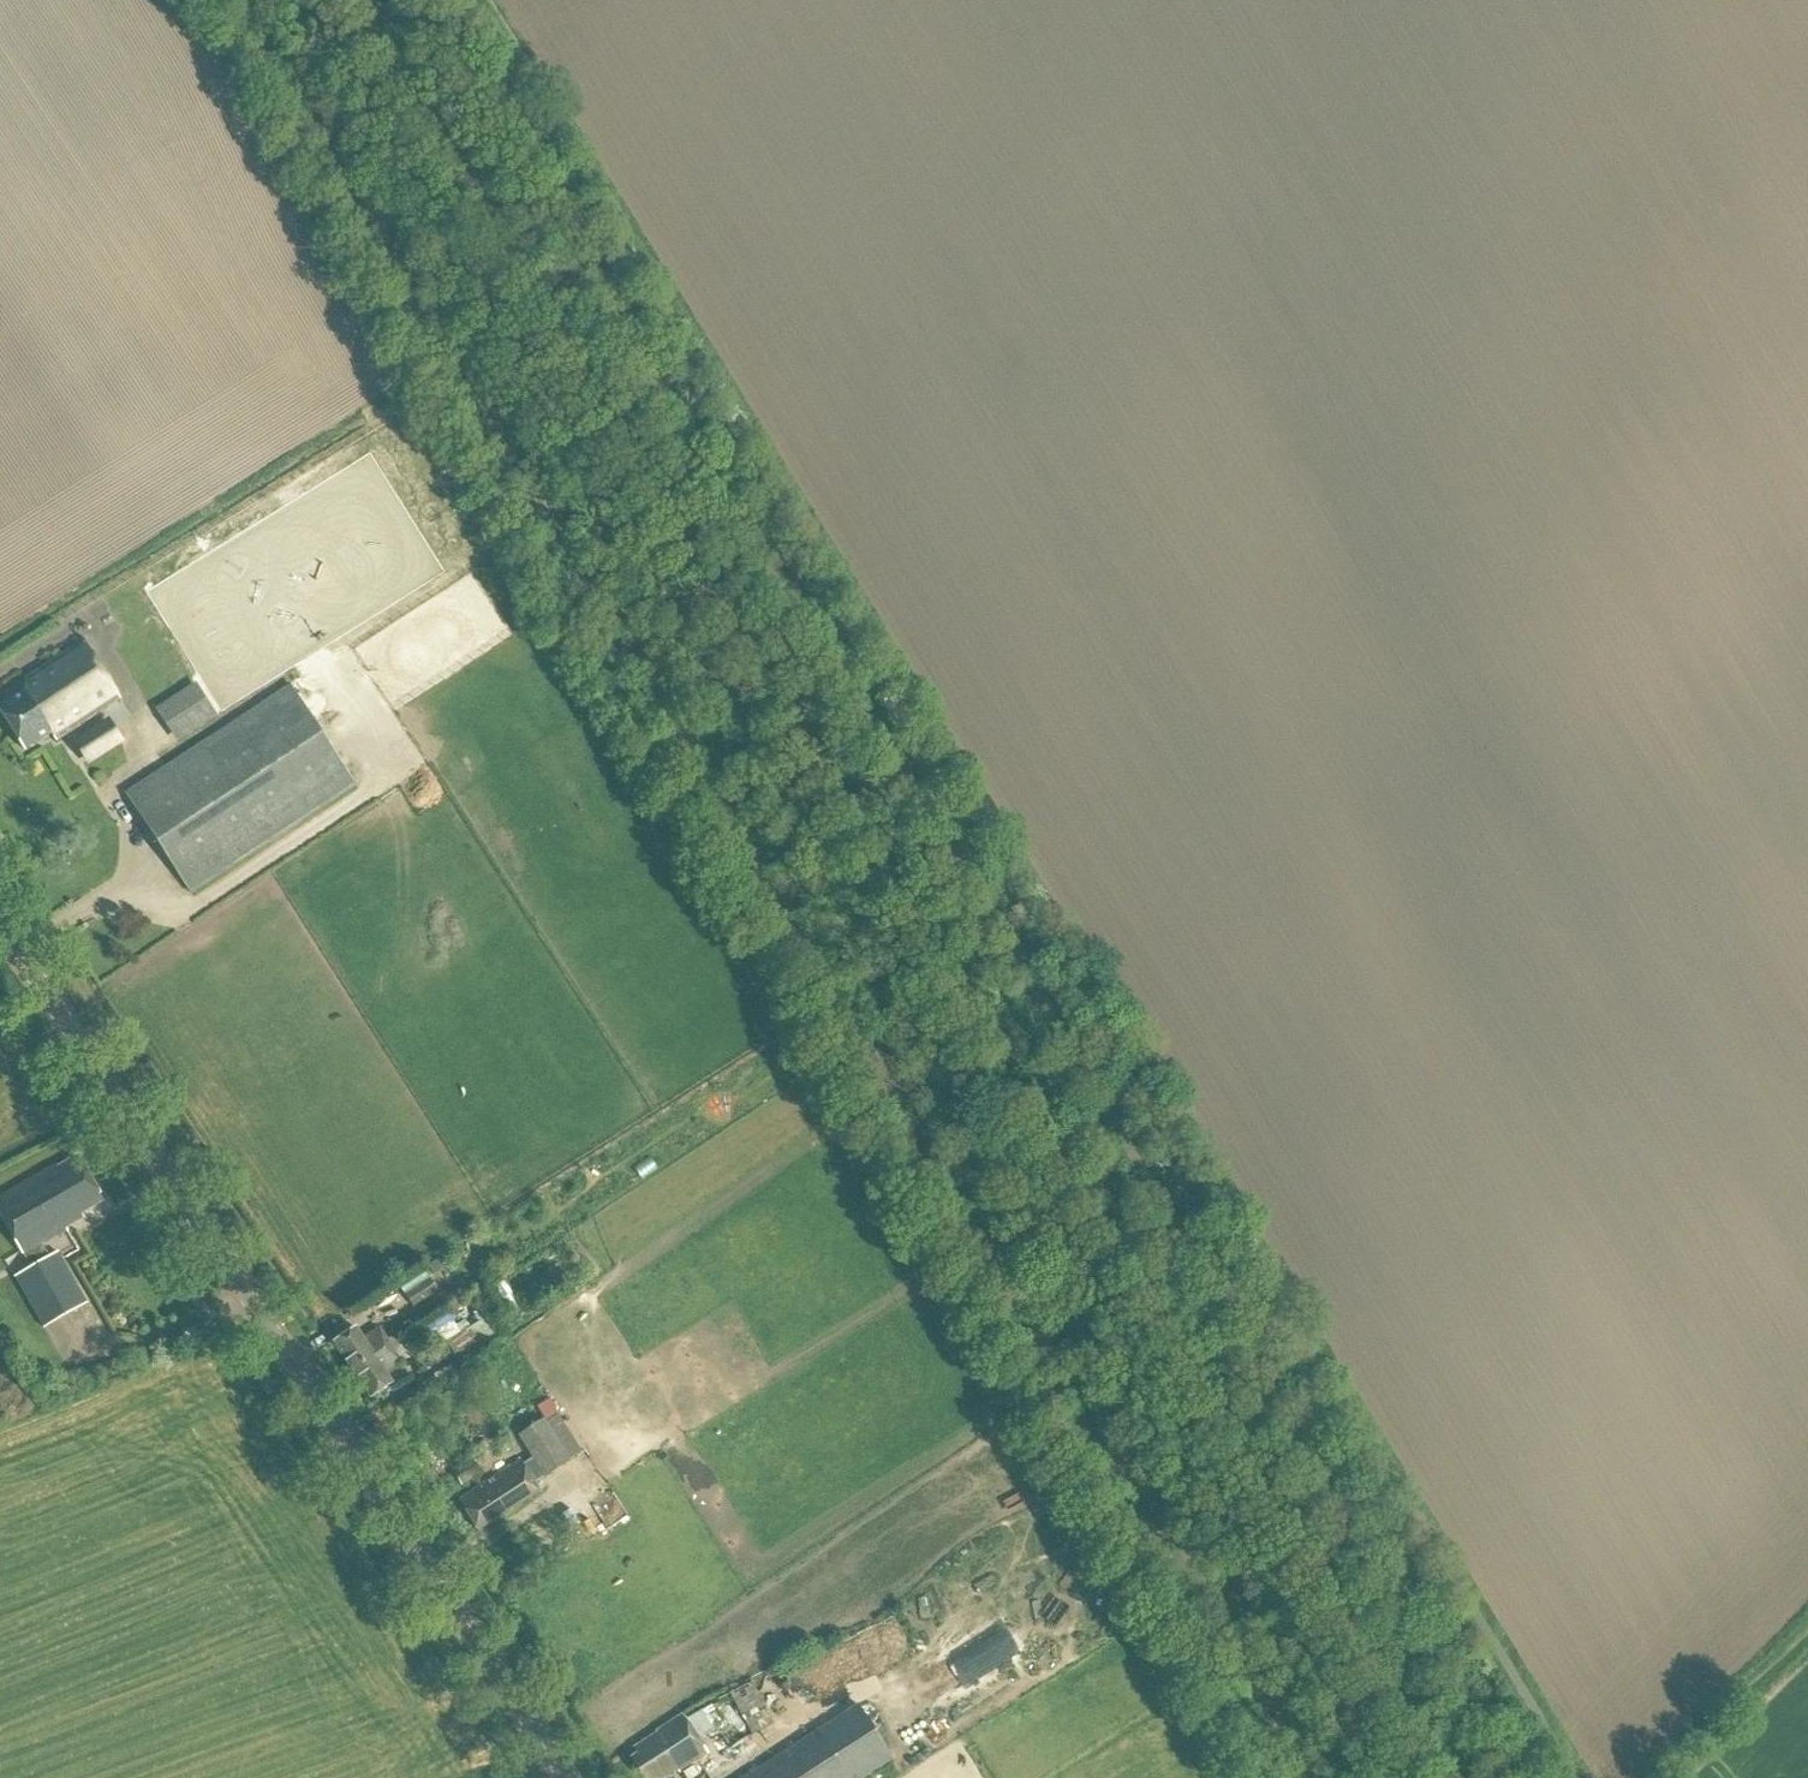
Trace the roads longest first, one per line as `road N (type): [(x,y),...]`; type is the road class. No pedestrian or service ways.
road 1 (track): [(243,0),(1314,1777)]
road 2 (tertiary): [(568,1777),(0,926)]
road 3 (track): [(1807,1630),(1656,1777)]

